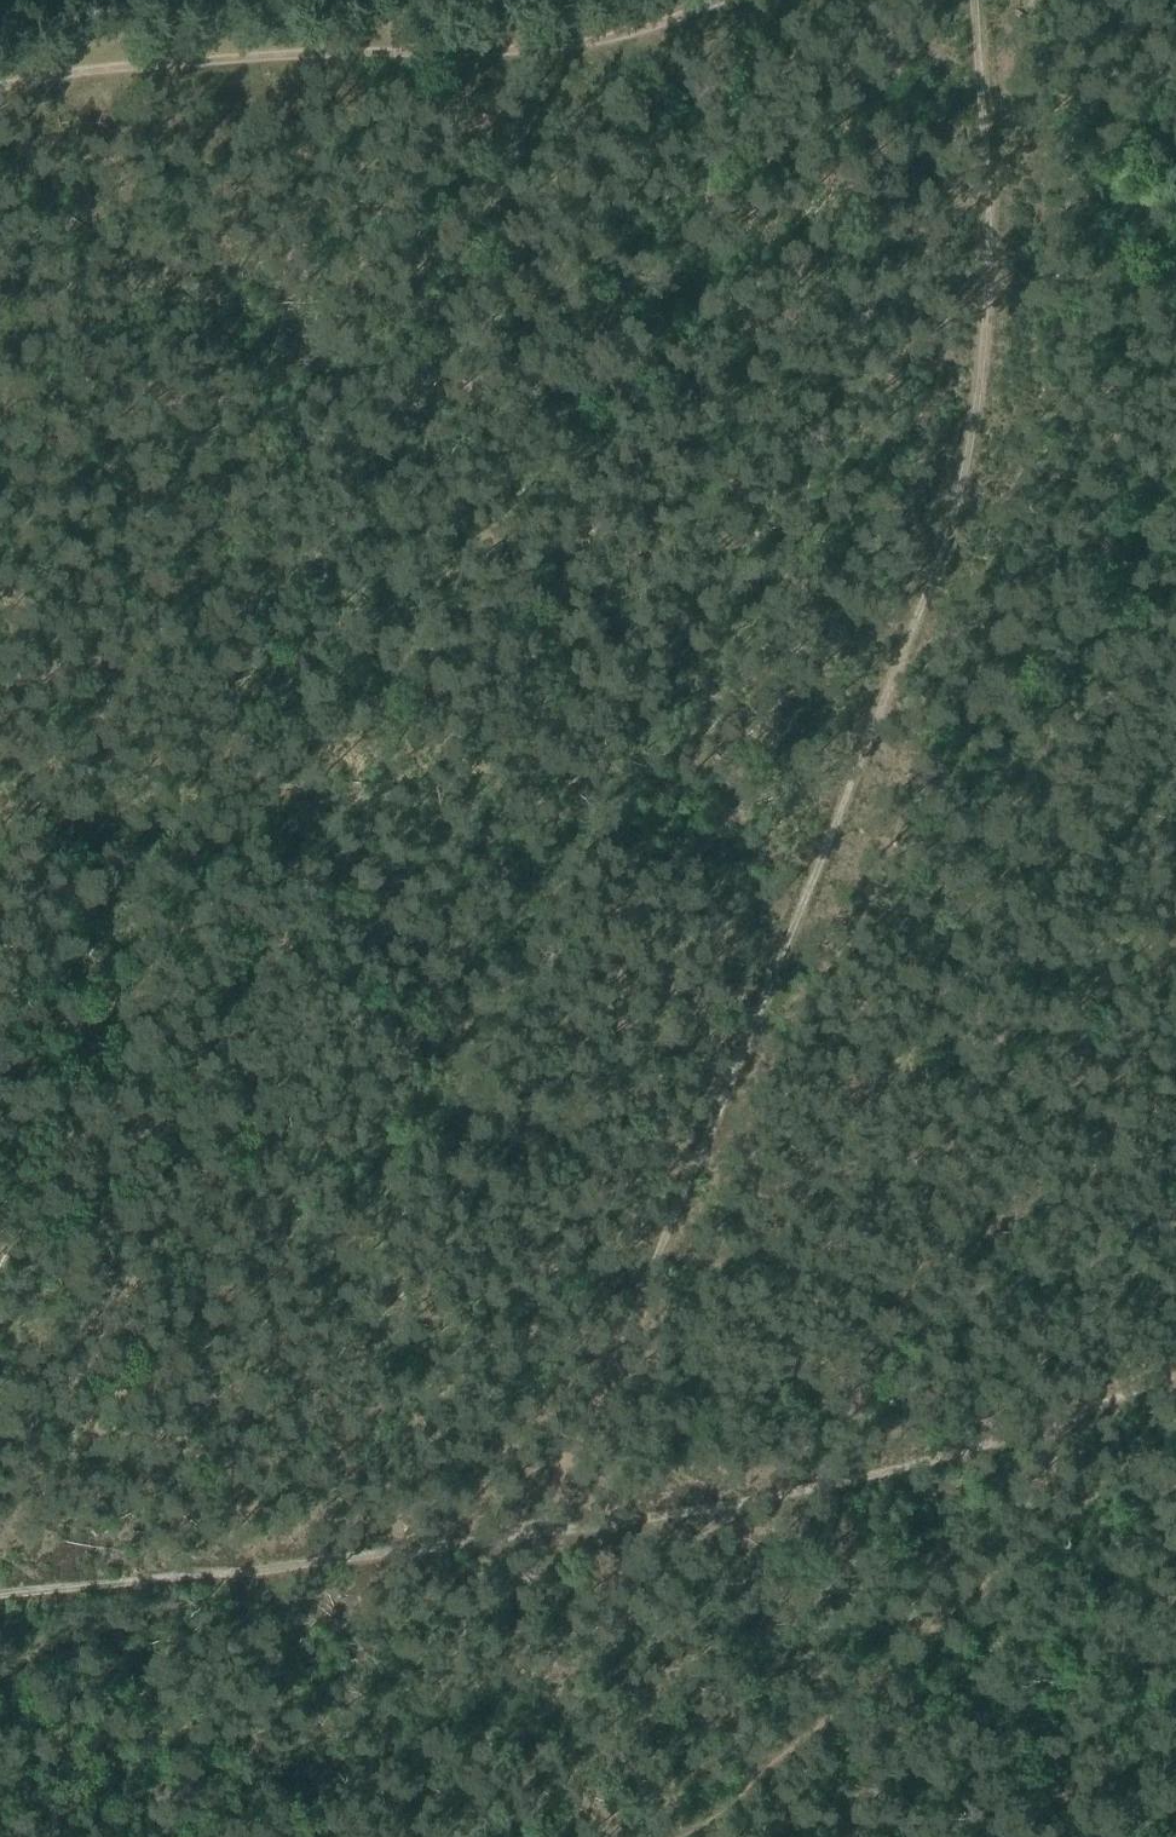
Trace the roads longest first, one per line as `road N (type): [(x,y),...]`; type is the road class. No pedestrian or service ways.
road 1 (track): [(0,74),(569,35),(660,0)]

